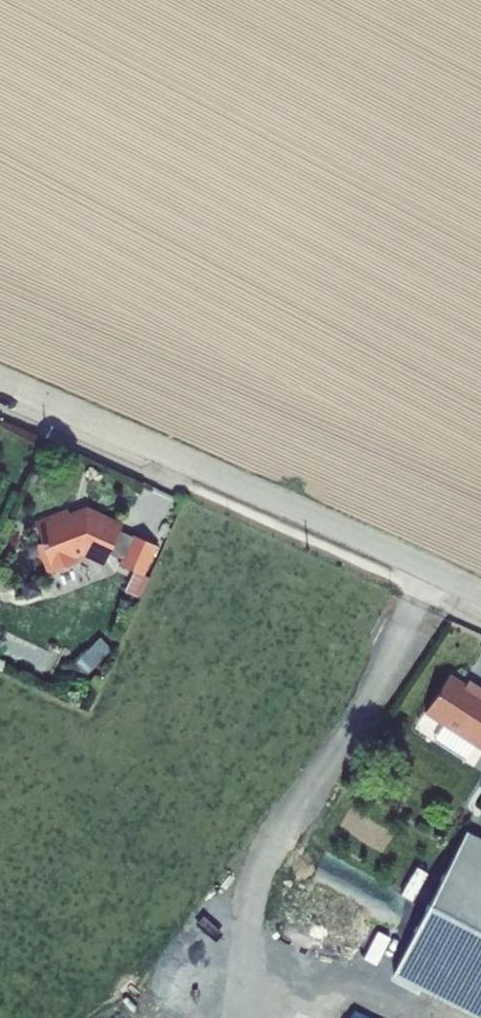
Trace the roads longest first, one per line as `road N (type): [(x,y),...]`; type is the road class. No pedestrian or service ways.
road 1 (residential): [(480,595),(0,380)]

